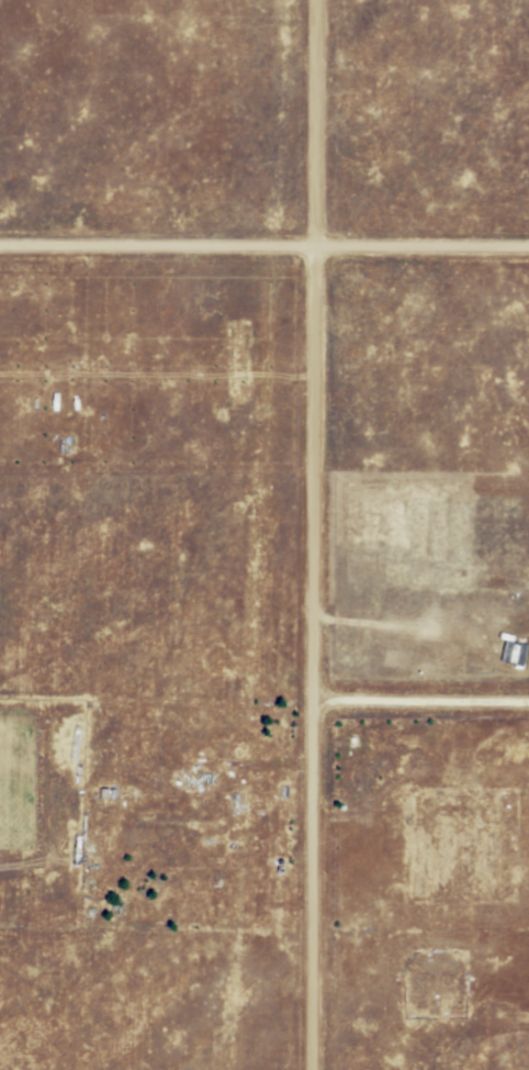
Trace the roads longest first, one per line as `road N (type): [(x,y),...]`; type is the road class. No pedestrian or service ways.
road 1 (residential): [(311,1069),(311,0)]
road 2 (residential): [(528,252),(0,255)]
road 3 (residential): [(528,706),(315,705)]

